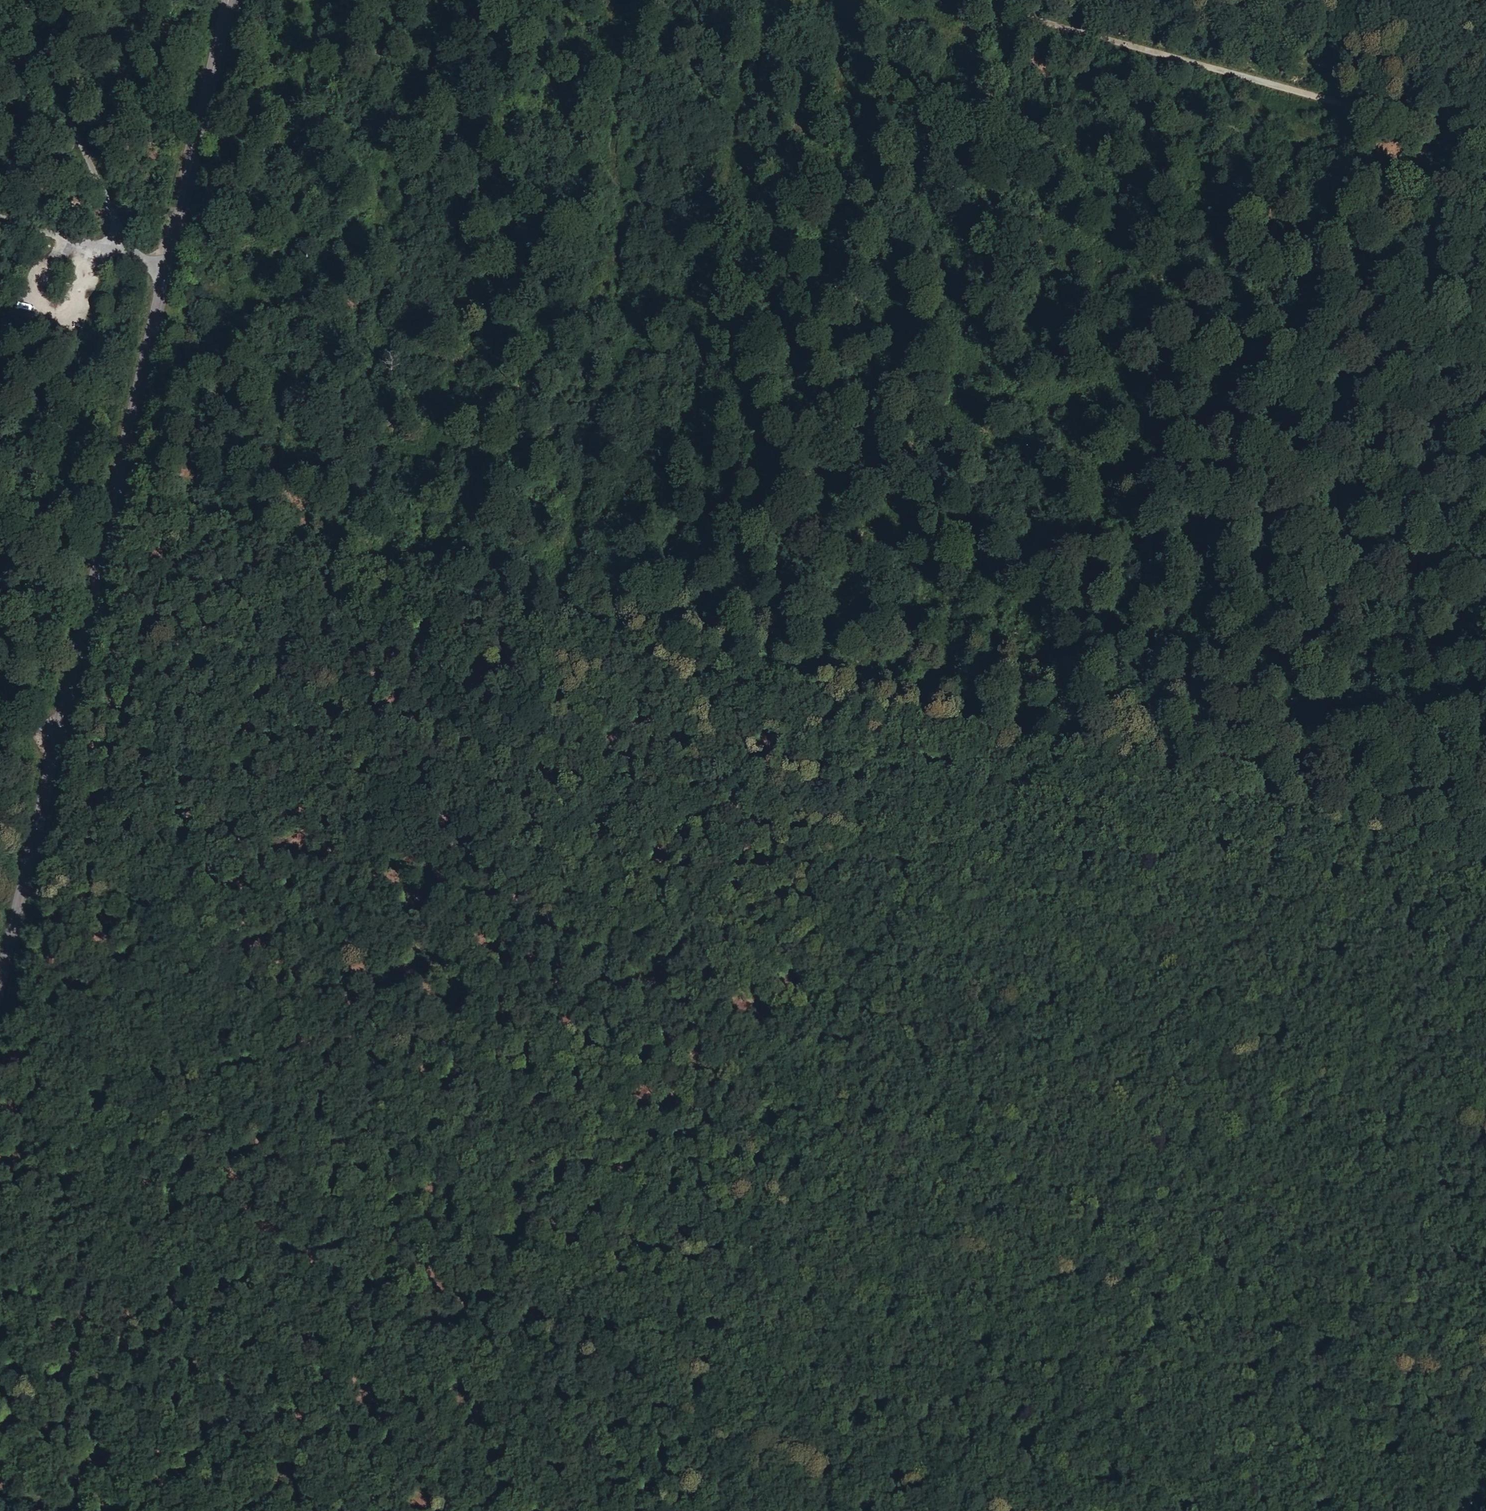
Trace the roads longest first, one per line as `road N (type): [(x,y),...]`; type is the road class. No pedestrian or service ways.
road 1 (track): [(1485,867),(115,488)]
road 2 (tertiary): [(0,986),(227,0)]
road 3 (track): [(981,0),(1485,144)]

